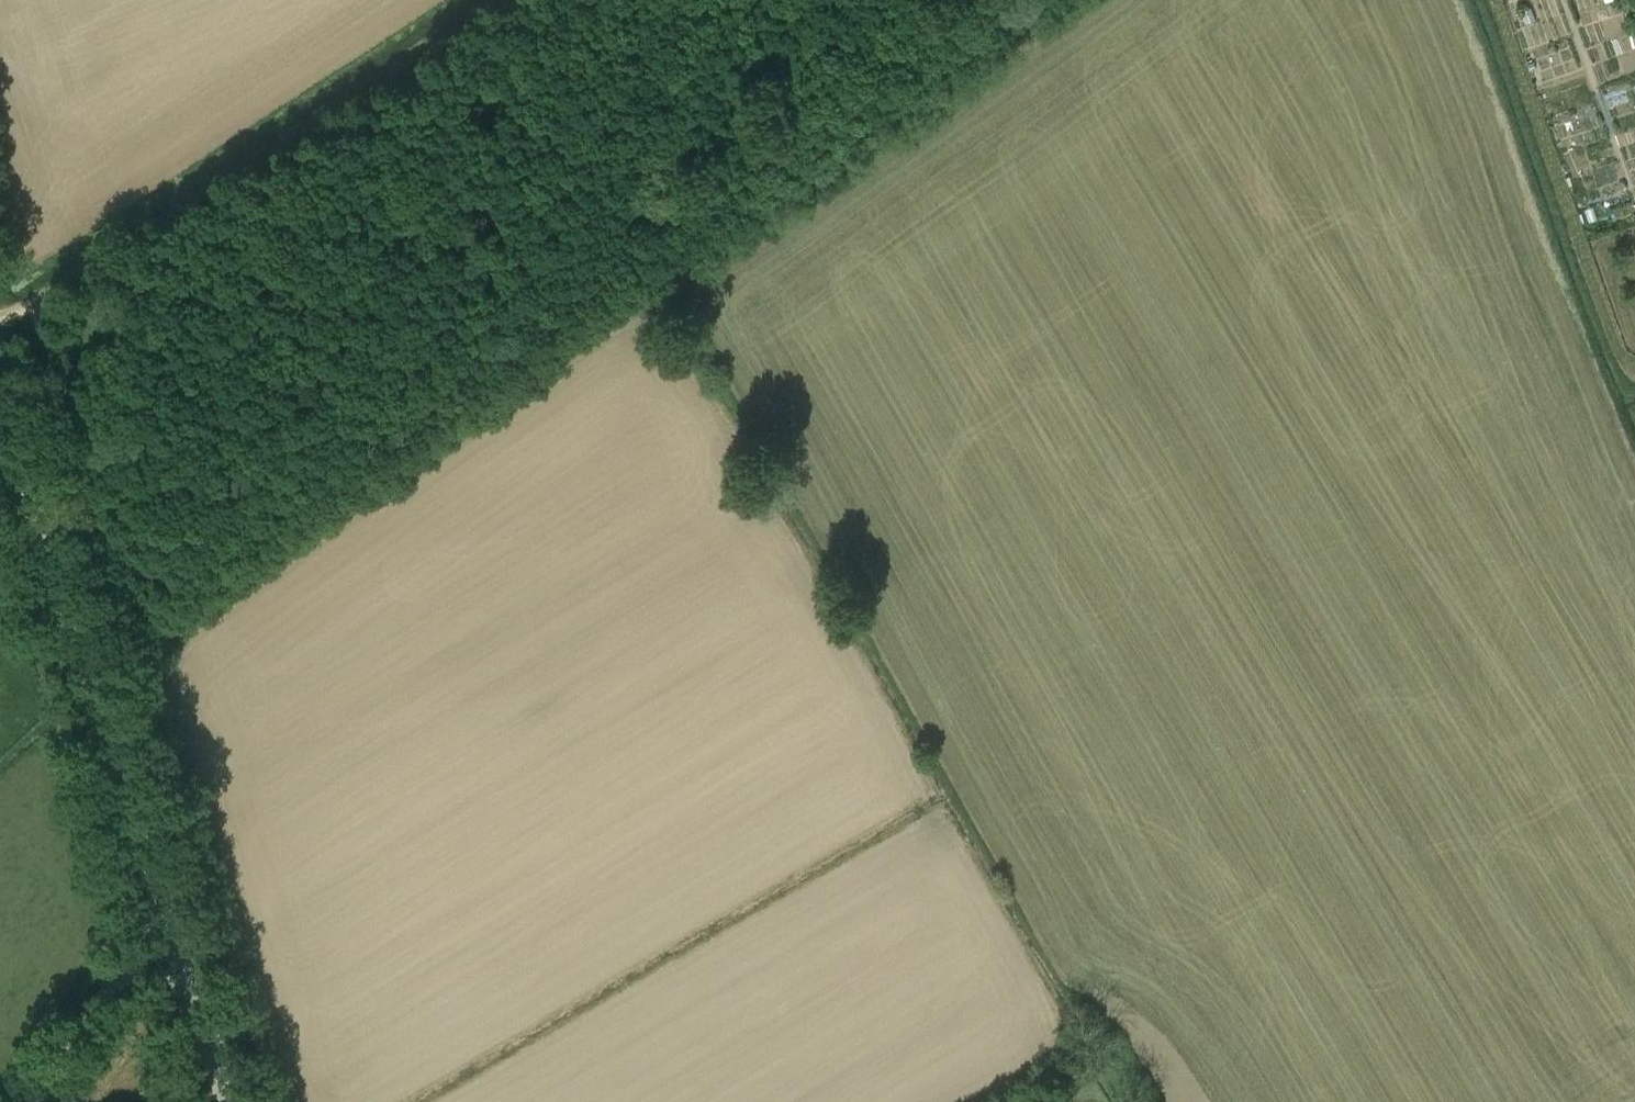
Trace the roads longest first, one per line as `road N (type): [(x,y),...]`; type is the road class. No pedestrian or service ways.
road 1 (unclassified): [(0,402),(151,906)]
road 2 (unclassified): [(24,1101),(151,906)]
road 3 (unclassified): [(151,906),(216,1101)]
road 4 (track): [(1565,0),(1630,187)]

